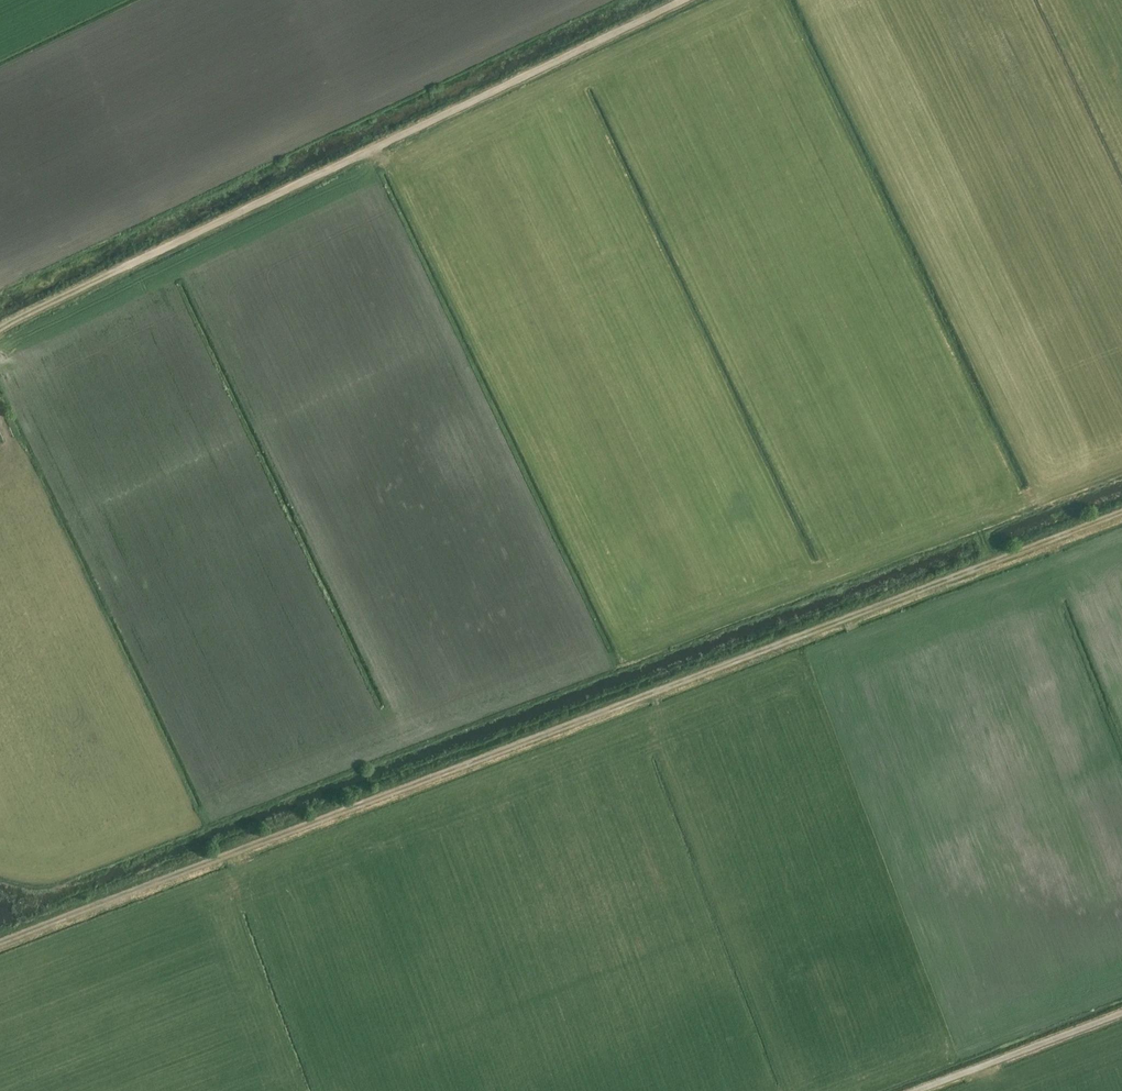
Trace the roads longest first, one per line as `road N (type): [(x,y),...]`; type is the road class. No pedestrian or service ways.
road 1 (track): [(1121,514),(0,947)]

